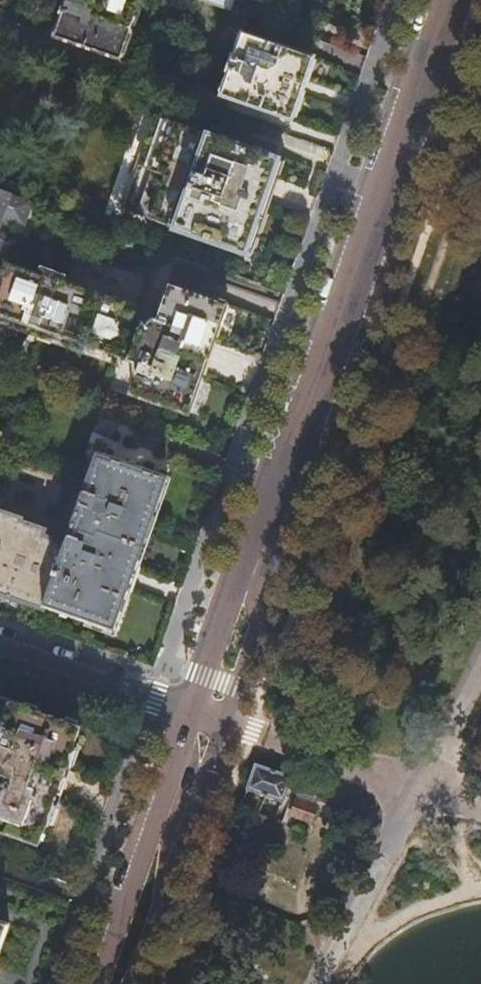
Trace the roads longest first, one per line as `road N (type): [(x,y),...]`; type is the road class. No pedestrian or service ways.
road 1 (secondary): [(450,0),(244,589)]
road 2 (secondary): [(188,710),(101,983)]
road 3 (residential): [(188,710),(0,645)]
road 4 (secondary): [(231,726),(256,626),(244,589)]
road 5 (secondary): [(132,983),(179,850)]
road 6 (secondary): [(179,850),(188,710)]
road 7 (secondary): [(244,589),(203,650),(188,710)]
road 8 (secondary): [(179,850),(231,726)]

